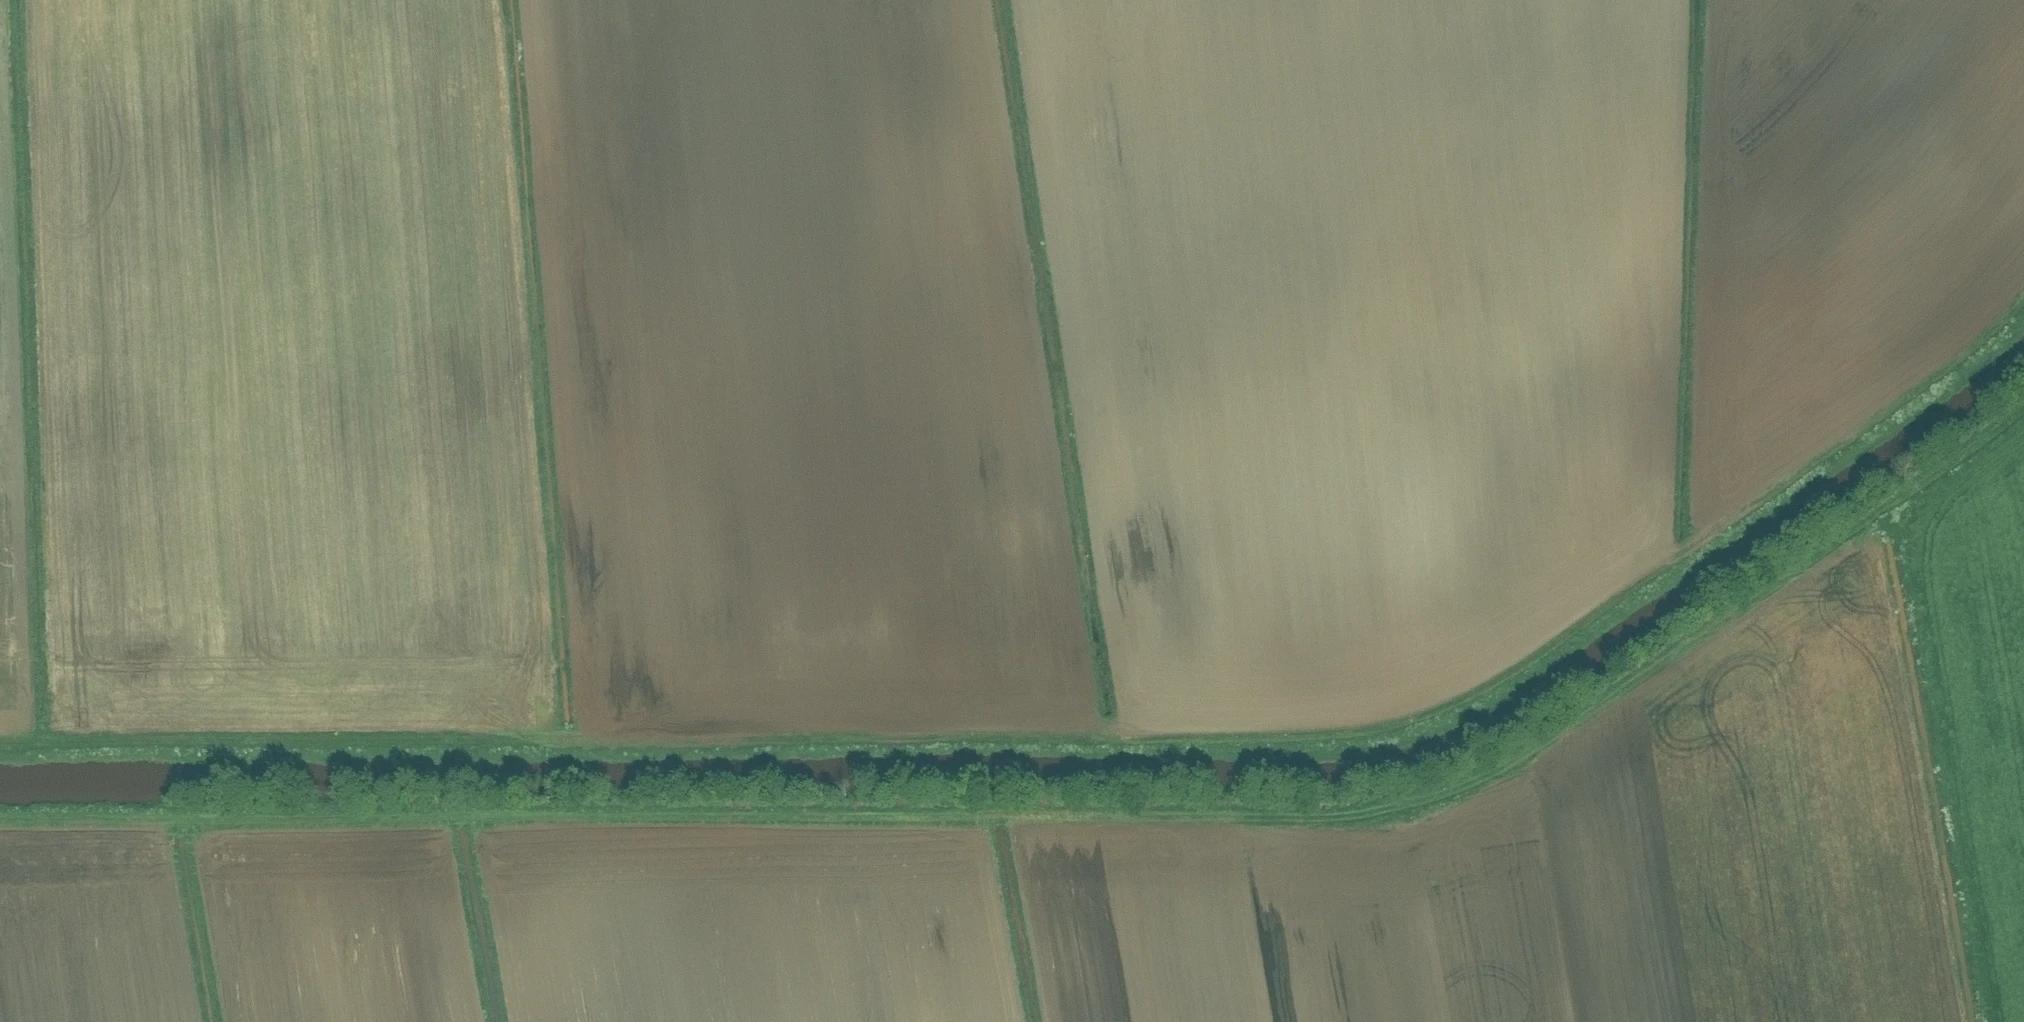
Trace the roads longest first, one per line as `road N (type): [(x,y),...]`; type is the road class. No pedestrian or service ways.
road 1 (track): [(2023,319),(1928,399),(1455,721),(1395,738),(0,749)]

